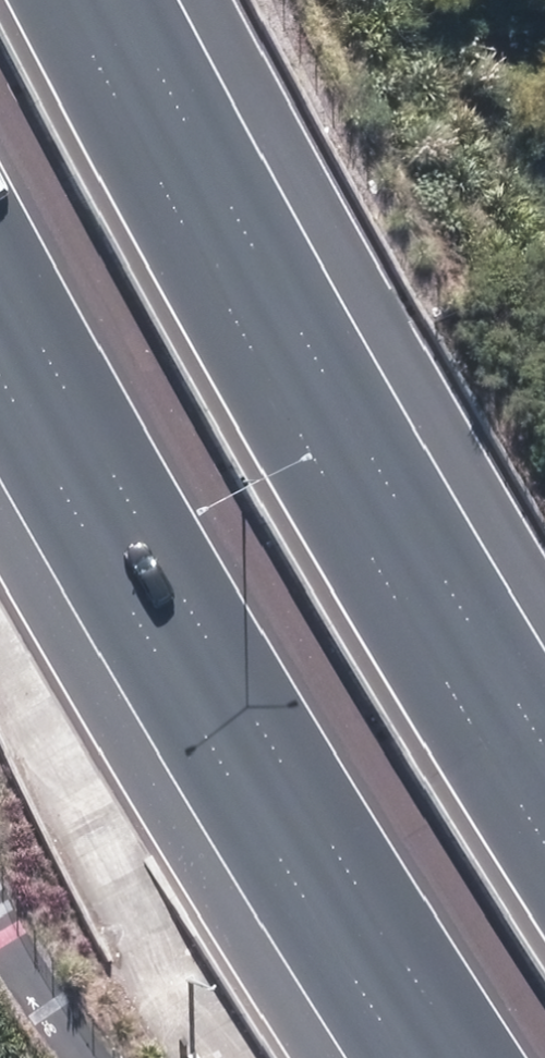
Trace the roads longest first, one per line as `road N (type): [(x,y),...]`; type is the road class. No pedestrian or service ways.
road 1 (motorway): [(89,0),(361,497),(544,786)]
road 2 (motorway): [(412,1057),(336,944),(0,320)]

